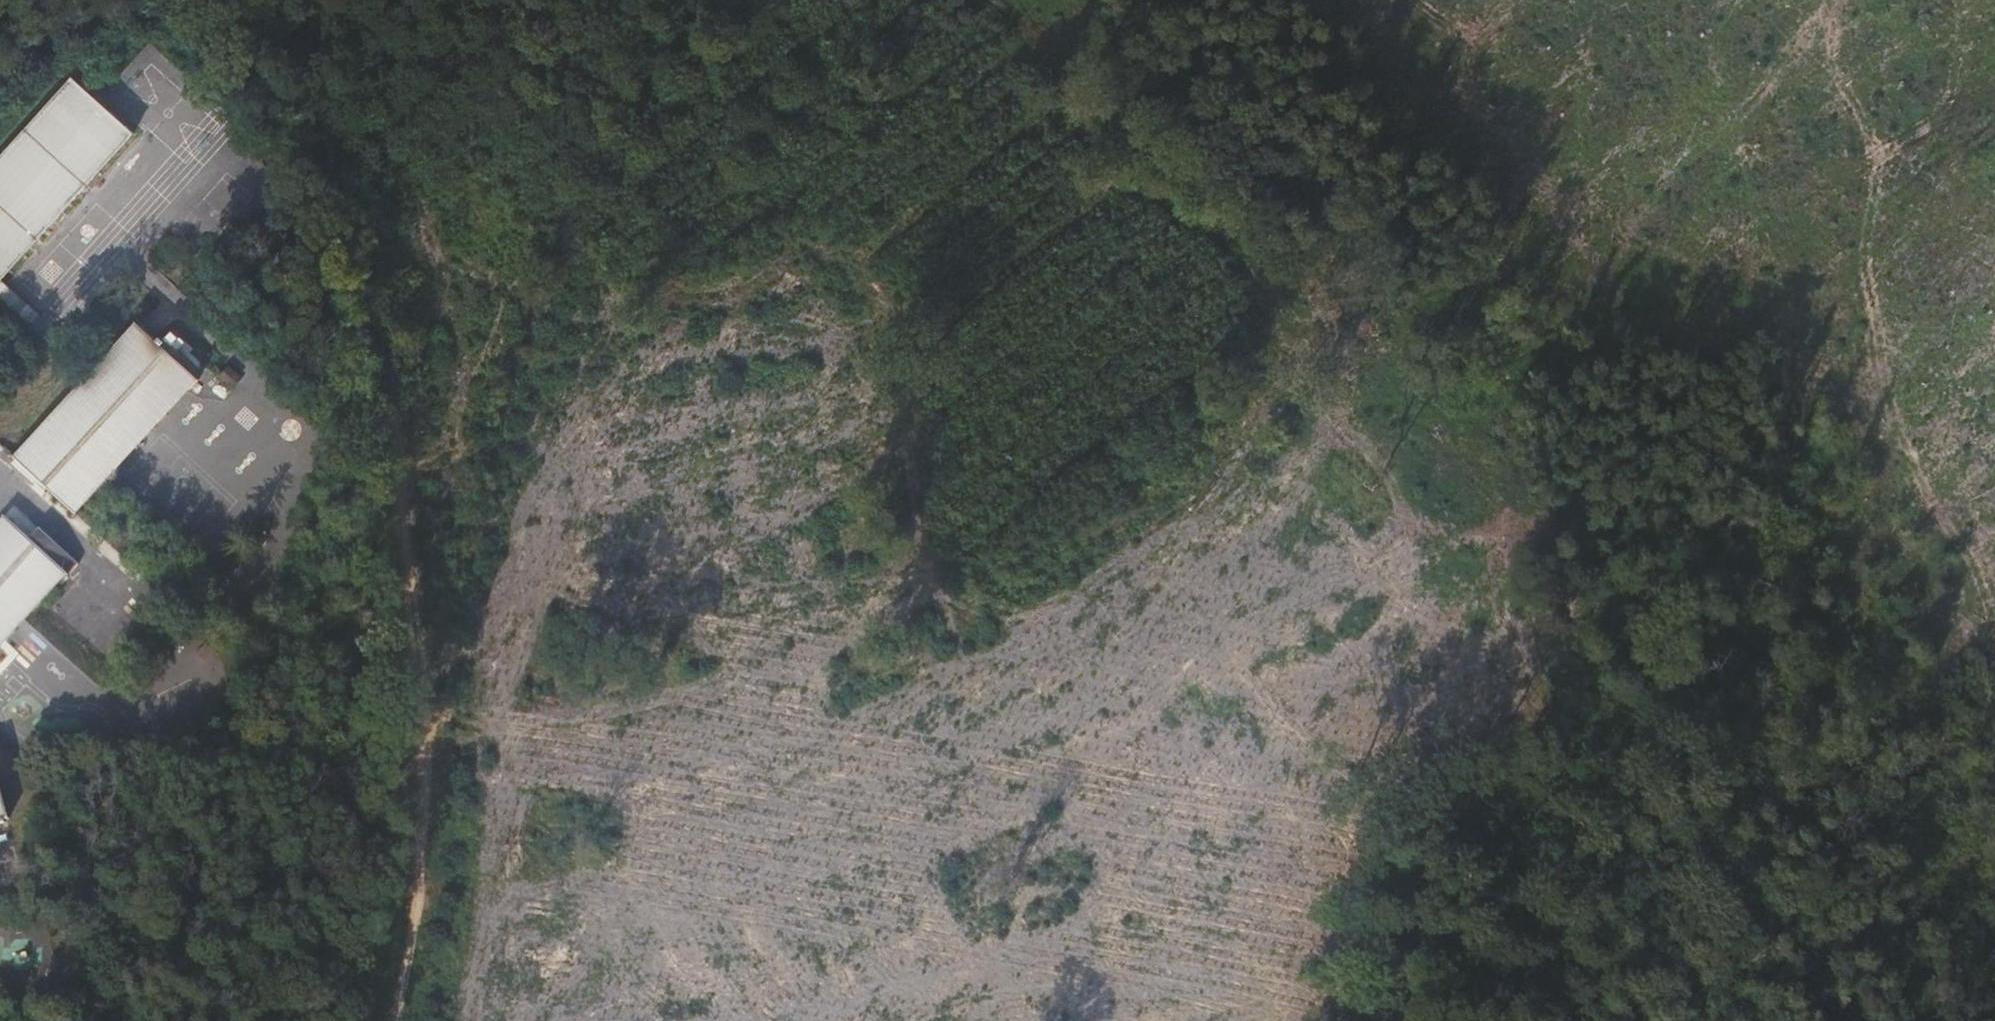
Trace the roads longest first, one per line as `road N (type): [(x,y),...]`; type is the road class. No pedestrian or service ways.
road 1 (track): [(398,1020),(420,874),(422,693),(402,483),(318,0)]

